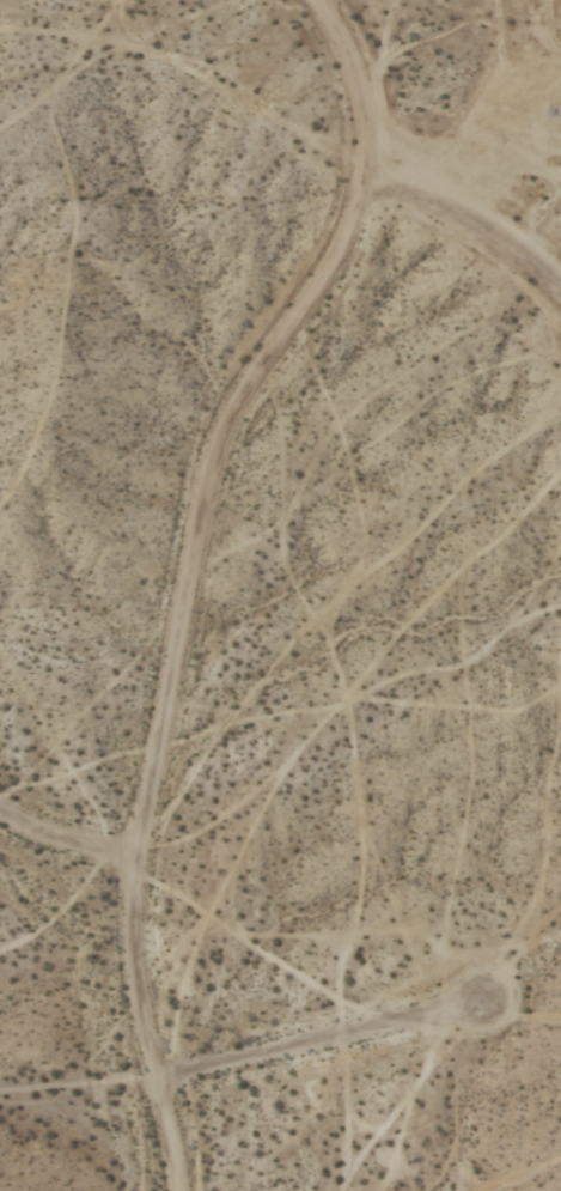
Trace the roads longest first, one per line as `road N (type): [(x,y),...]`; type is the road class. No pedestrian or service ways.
road 1 (track): [(176,1190),(139,984),(138,875),(218,456),(244,397),(360,221),(374,187),(367,86),(324,0)]
road 2 (track): [(159,1082),(480,1002)]
road 3 (track): [(374,187),(470,227),(560,302)]
road 4 (track): [(138,875),(106,856),(53,843),(0,811)]

